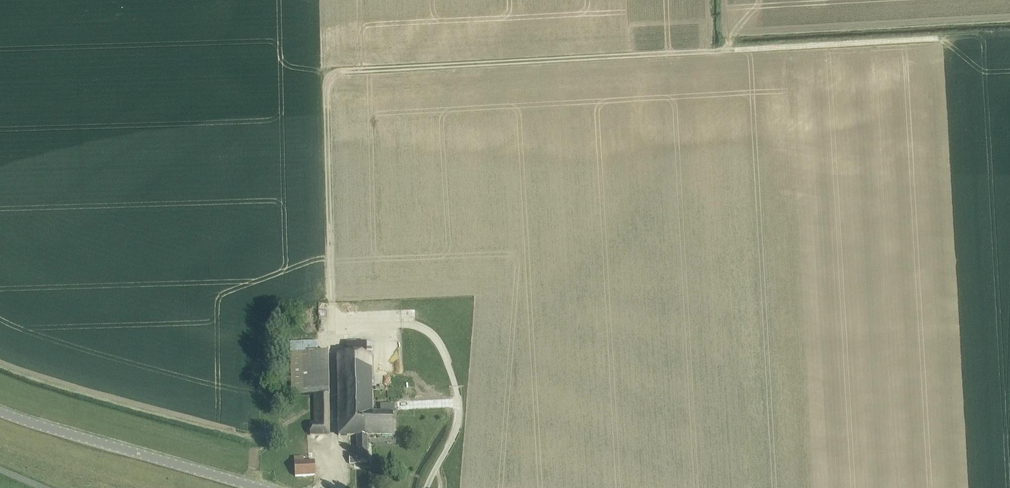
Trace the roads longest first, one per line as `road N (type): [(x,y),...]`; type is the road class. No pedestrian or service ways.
road 1 (tertiary): [(259,487),(0,414)]

